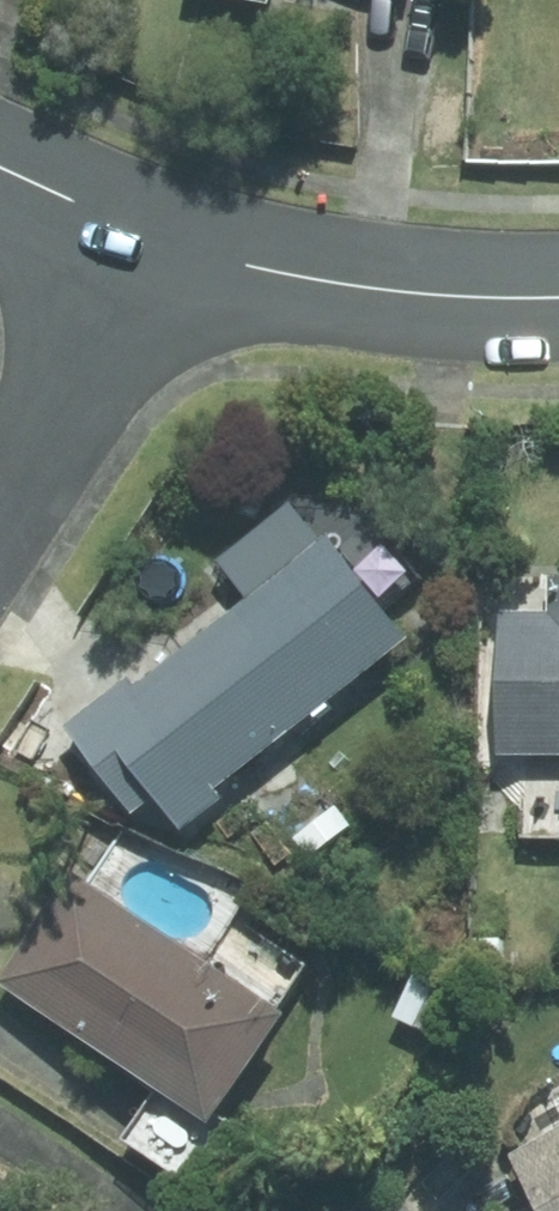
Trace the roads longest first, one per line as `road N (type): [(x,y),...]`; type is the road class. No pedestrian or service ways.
road 1 (residential): [(126,231),(400,289),(558,287)]
road 2 (residential): [(0,501),(126,231)]
road 3 (residential): [(0,178),(126,231)]

